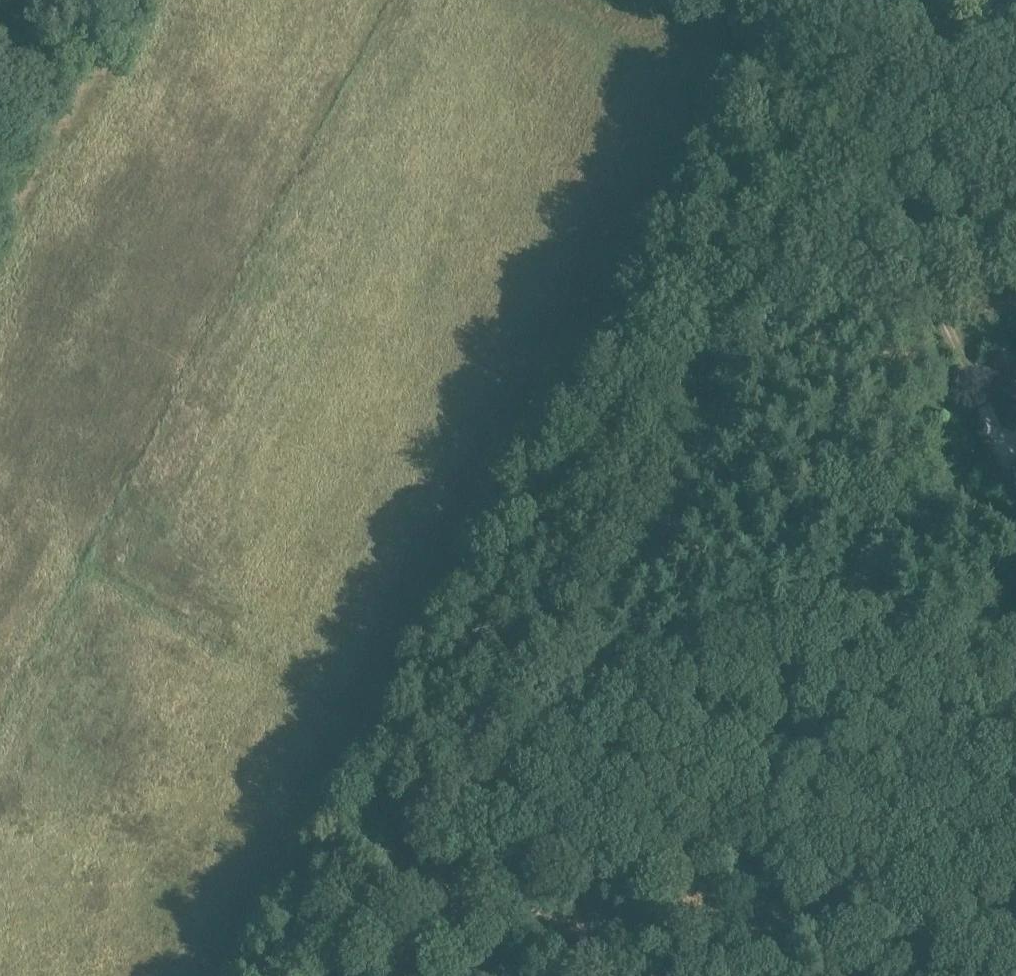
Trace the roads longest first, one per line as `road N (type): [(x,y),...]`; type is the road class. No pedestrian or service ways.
road 1 (track): [(906,61),(327,975)]
road 2 (track): [(1015,440),(1001,440),(991,426),(971,371),(900,242),(857,133)]
road 3 (tertiary): [(1015,119),(770,0)]

